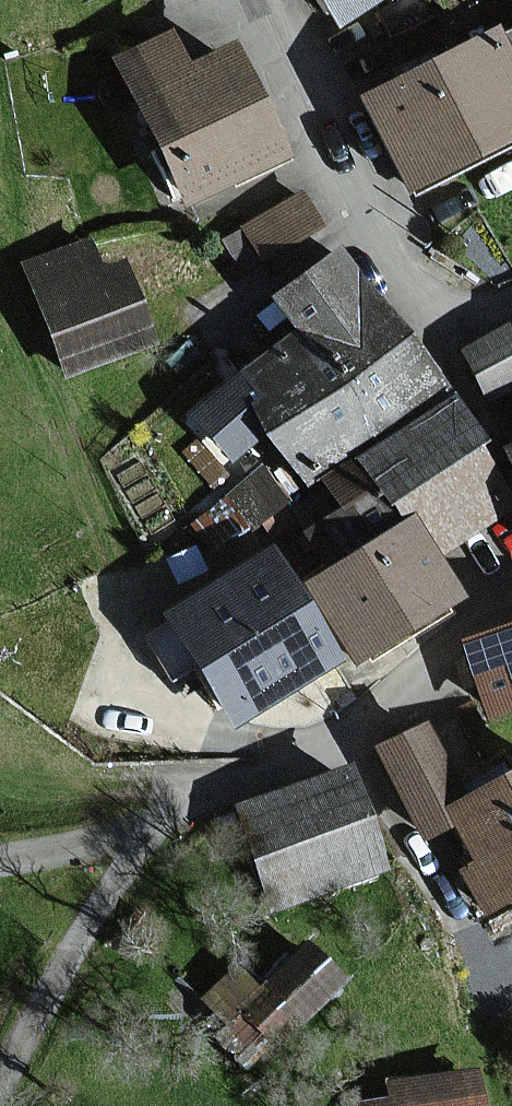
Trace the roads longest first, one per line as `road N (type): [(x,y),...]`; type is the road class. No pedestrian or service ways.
road 1 (residential): [(248,0),(363,248),(420,301),(438,307),(511,299)]
road 2 (residential): [(511,613),(449,642),(322,755),(134,837)]

